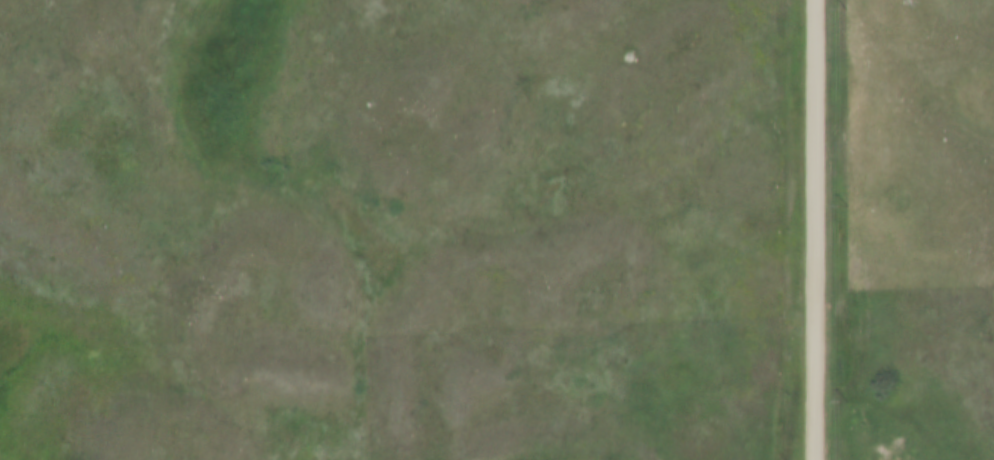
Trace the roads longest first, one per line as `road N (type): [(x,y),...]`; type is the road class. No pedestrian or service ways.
road 1 (residential): [(816,459),(818,0)]

